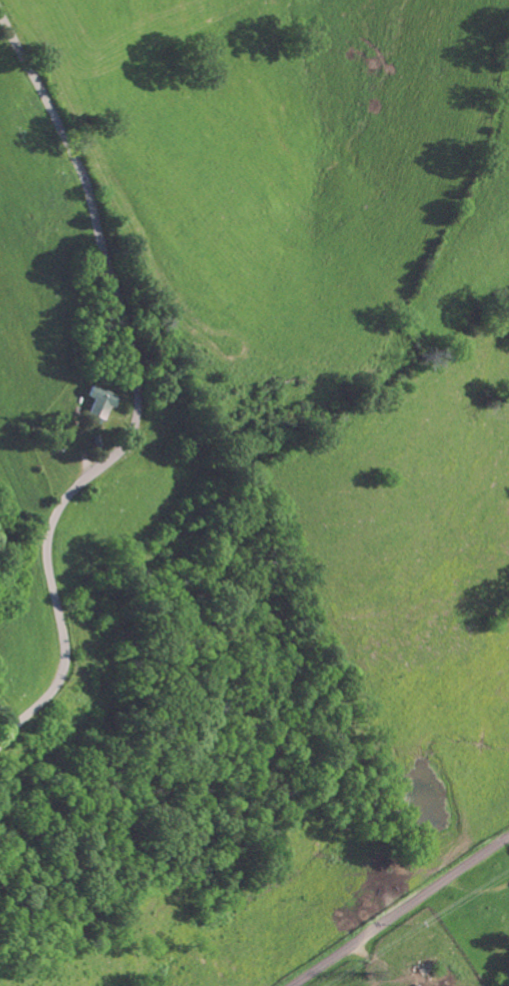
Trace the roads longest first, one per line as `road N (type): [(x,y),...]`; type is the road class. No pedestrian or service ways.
road 1 (residential): [(0,740),(61,666),(47,552),(55,516),(123,446),(138,408),(133,358),(89,204),(0,16)]
road 2 (residential): [(120,449),(183,458),(426,295),(498,0)]
road 3 (residential): [(508,836),(293,985)]

